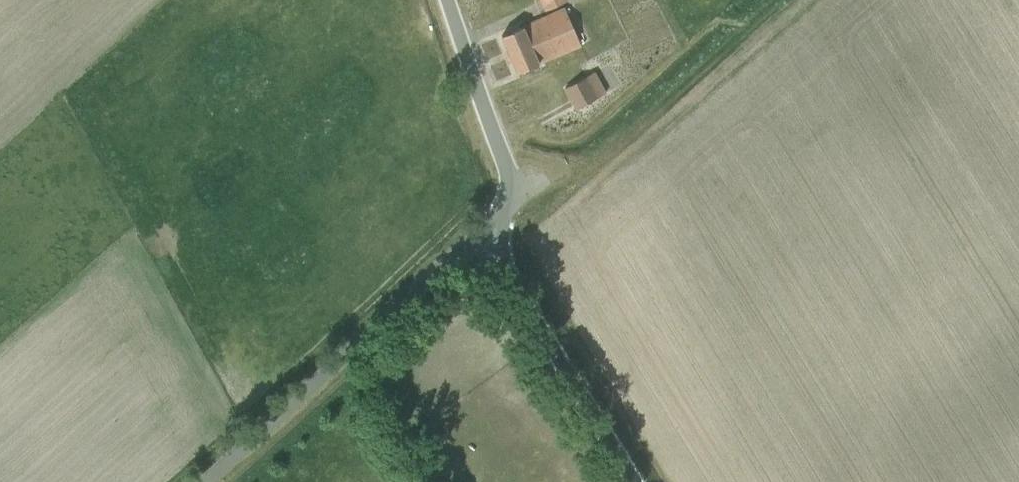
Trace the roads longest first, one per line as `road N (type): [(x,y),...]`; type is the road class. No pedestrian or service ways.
road 1 (unclassified): [(205,481),(484,230)]
road 2 (unclassified): [(636,481),(484,230)]
road 3 (unclassified): [(484,230),(518,199),(451,0)]

